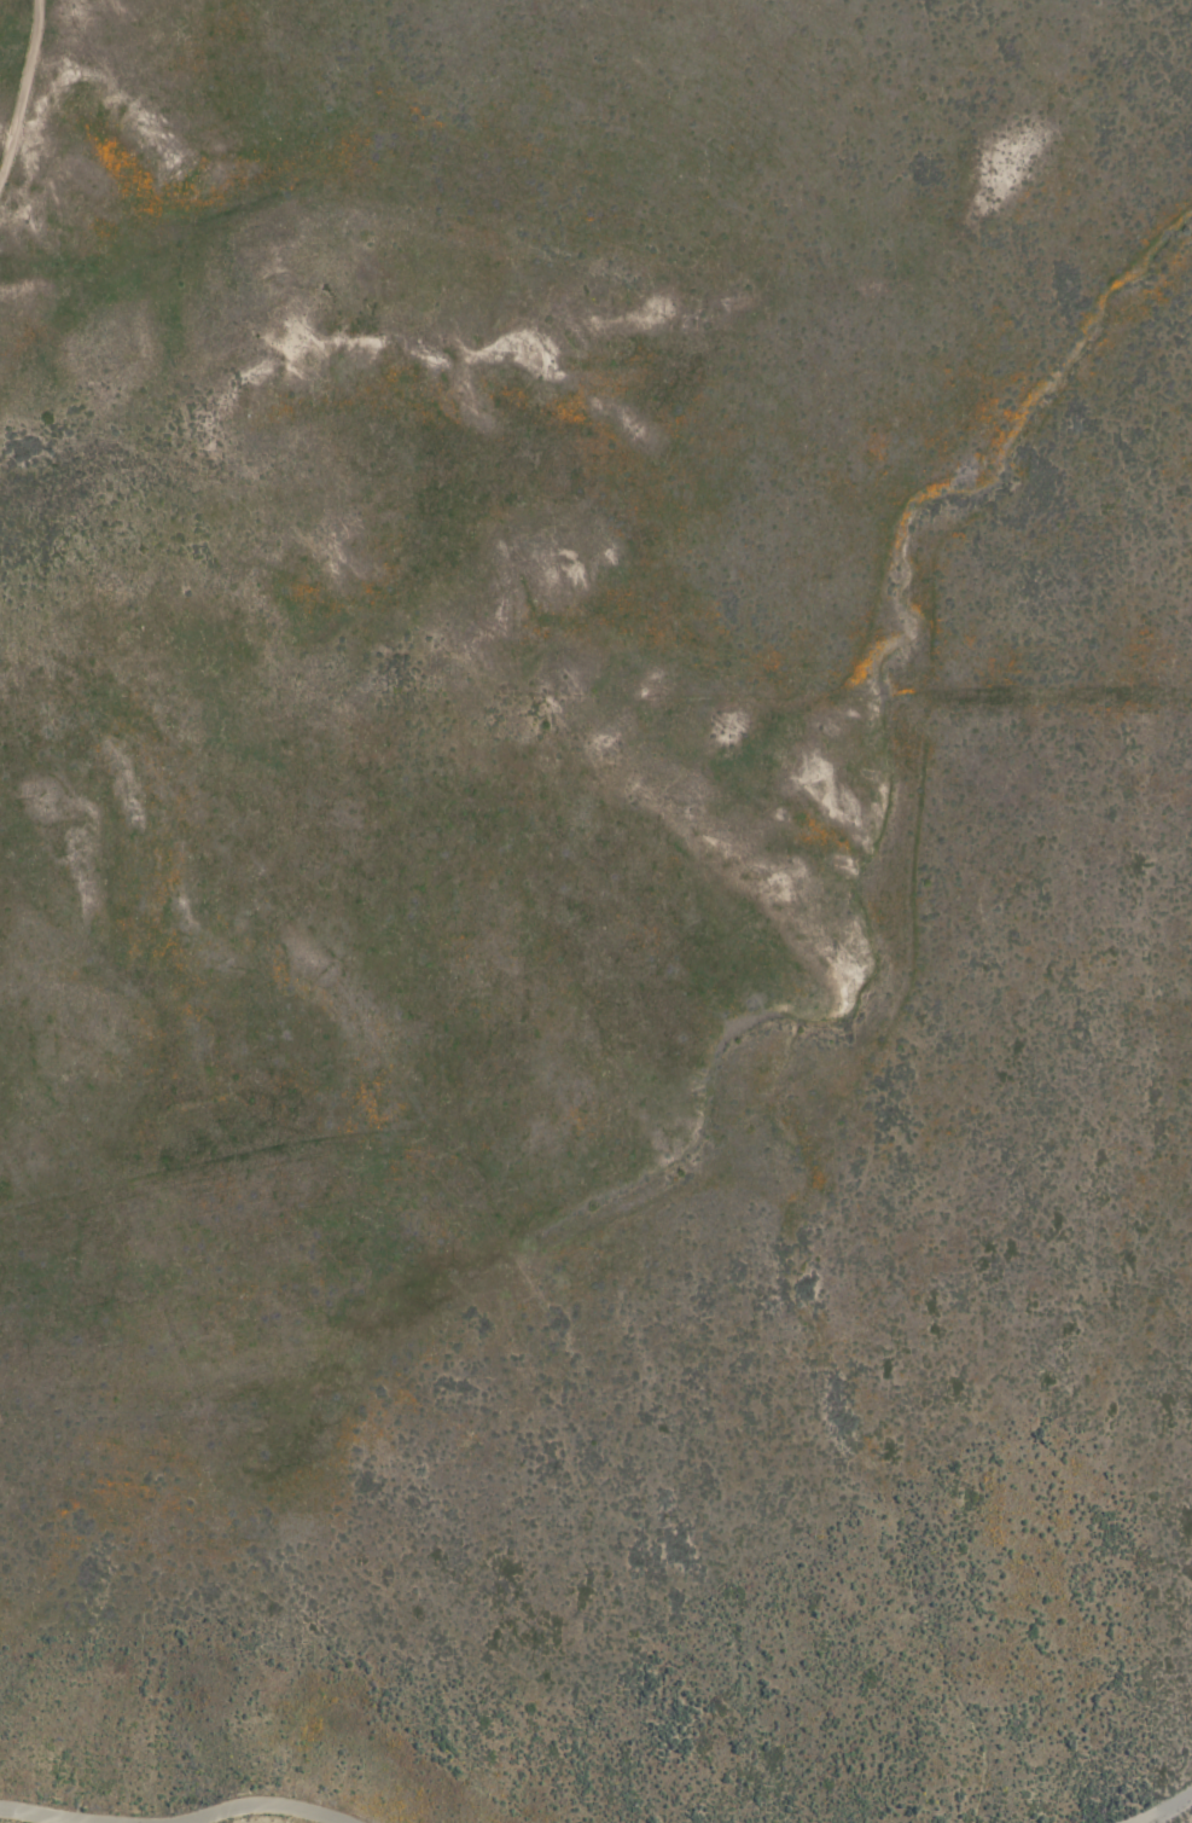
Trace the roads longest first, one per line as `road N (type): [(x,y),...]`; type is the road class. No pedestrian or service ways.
road 1 (track): [(0,186),(39,72),(46,0)]
road 2 (residential): [(186,1822),(277,1809),(344,1822)]

